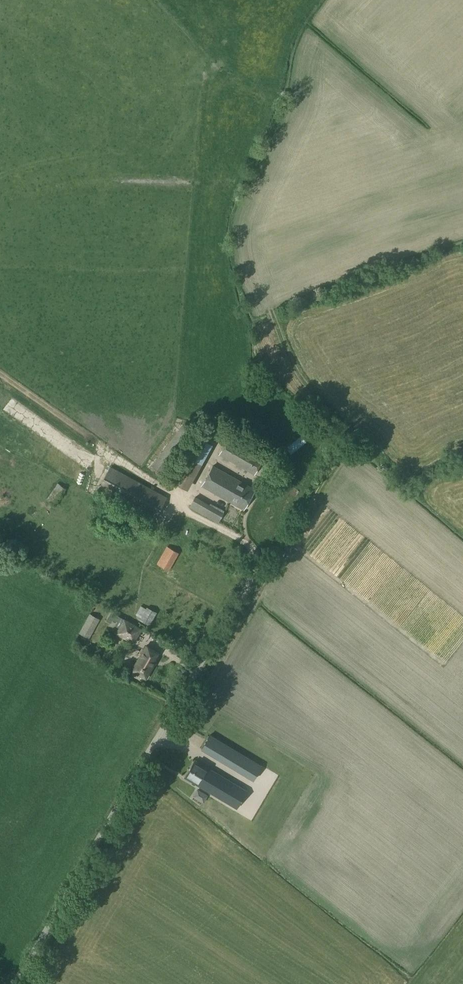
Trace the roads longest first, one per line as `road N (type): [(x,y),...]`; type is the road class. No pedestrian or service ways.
road 1 (unclassified): [(15,983),(261,570),(248,544),(176,506)]

